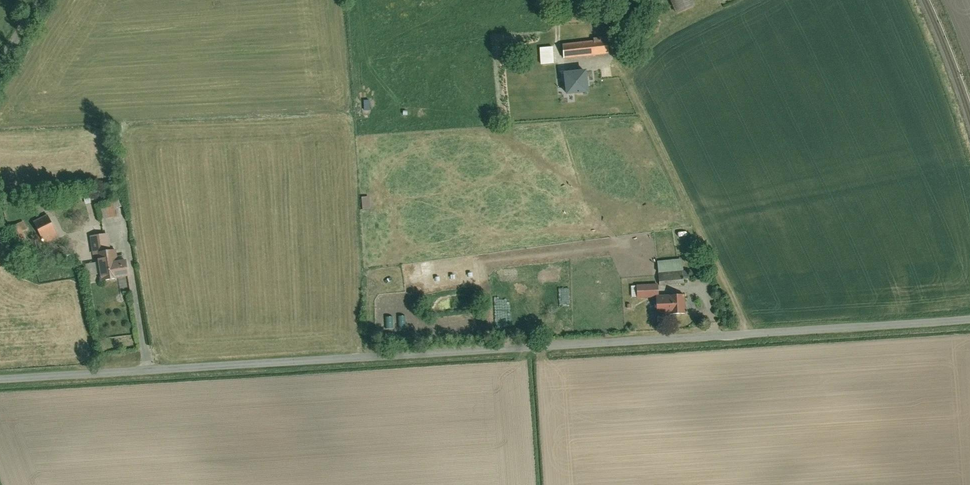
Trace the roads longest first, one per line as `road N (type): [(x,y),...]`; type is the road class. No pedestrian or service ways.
road 1 (unclassified): [(969,319),(0,379)]

